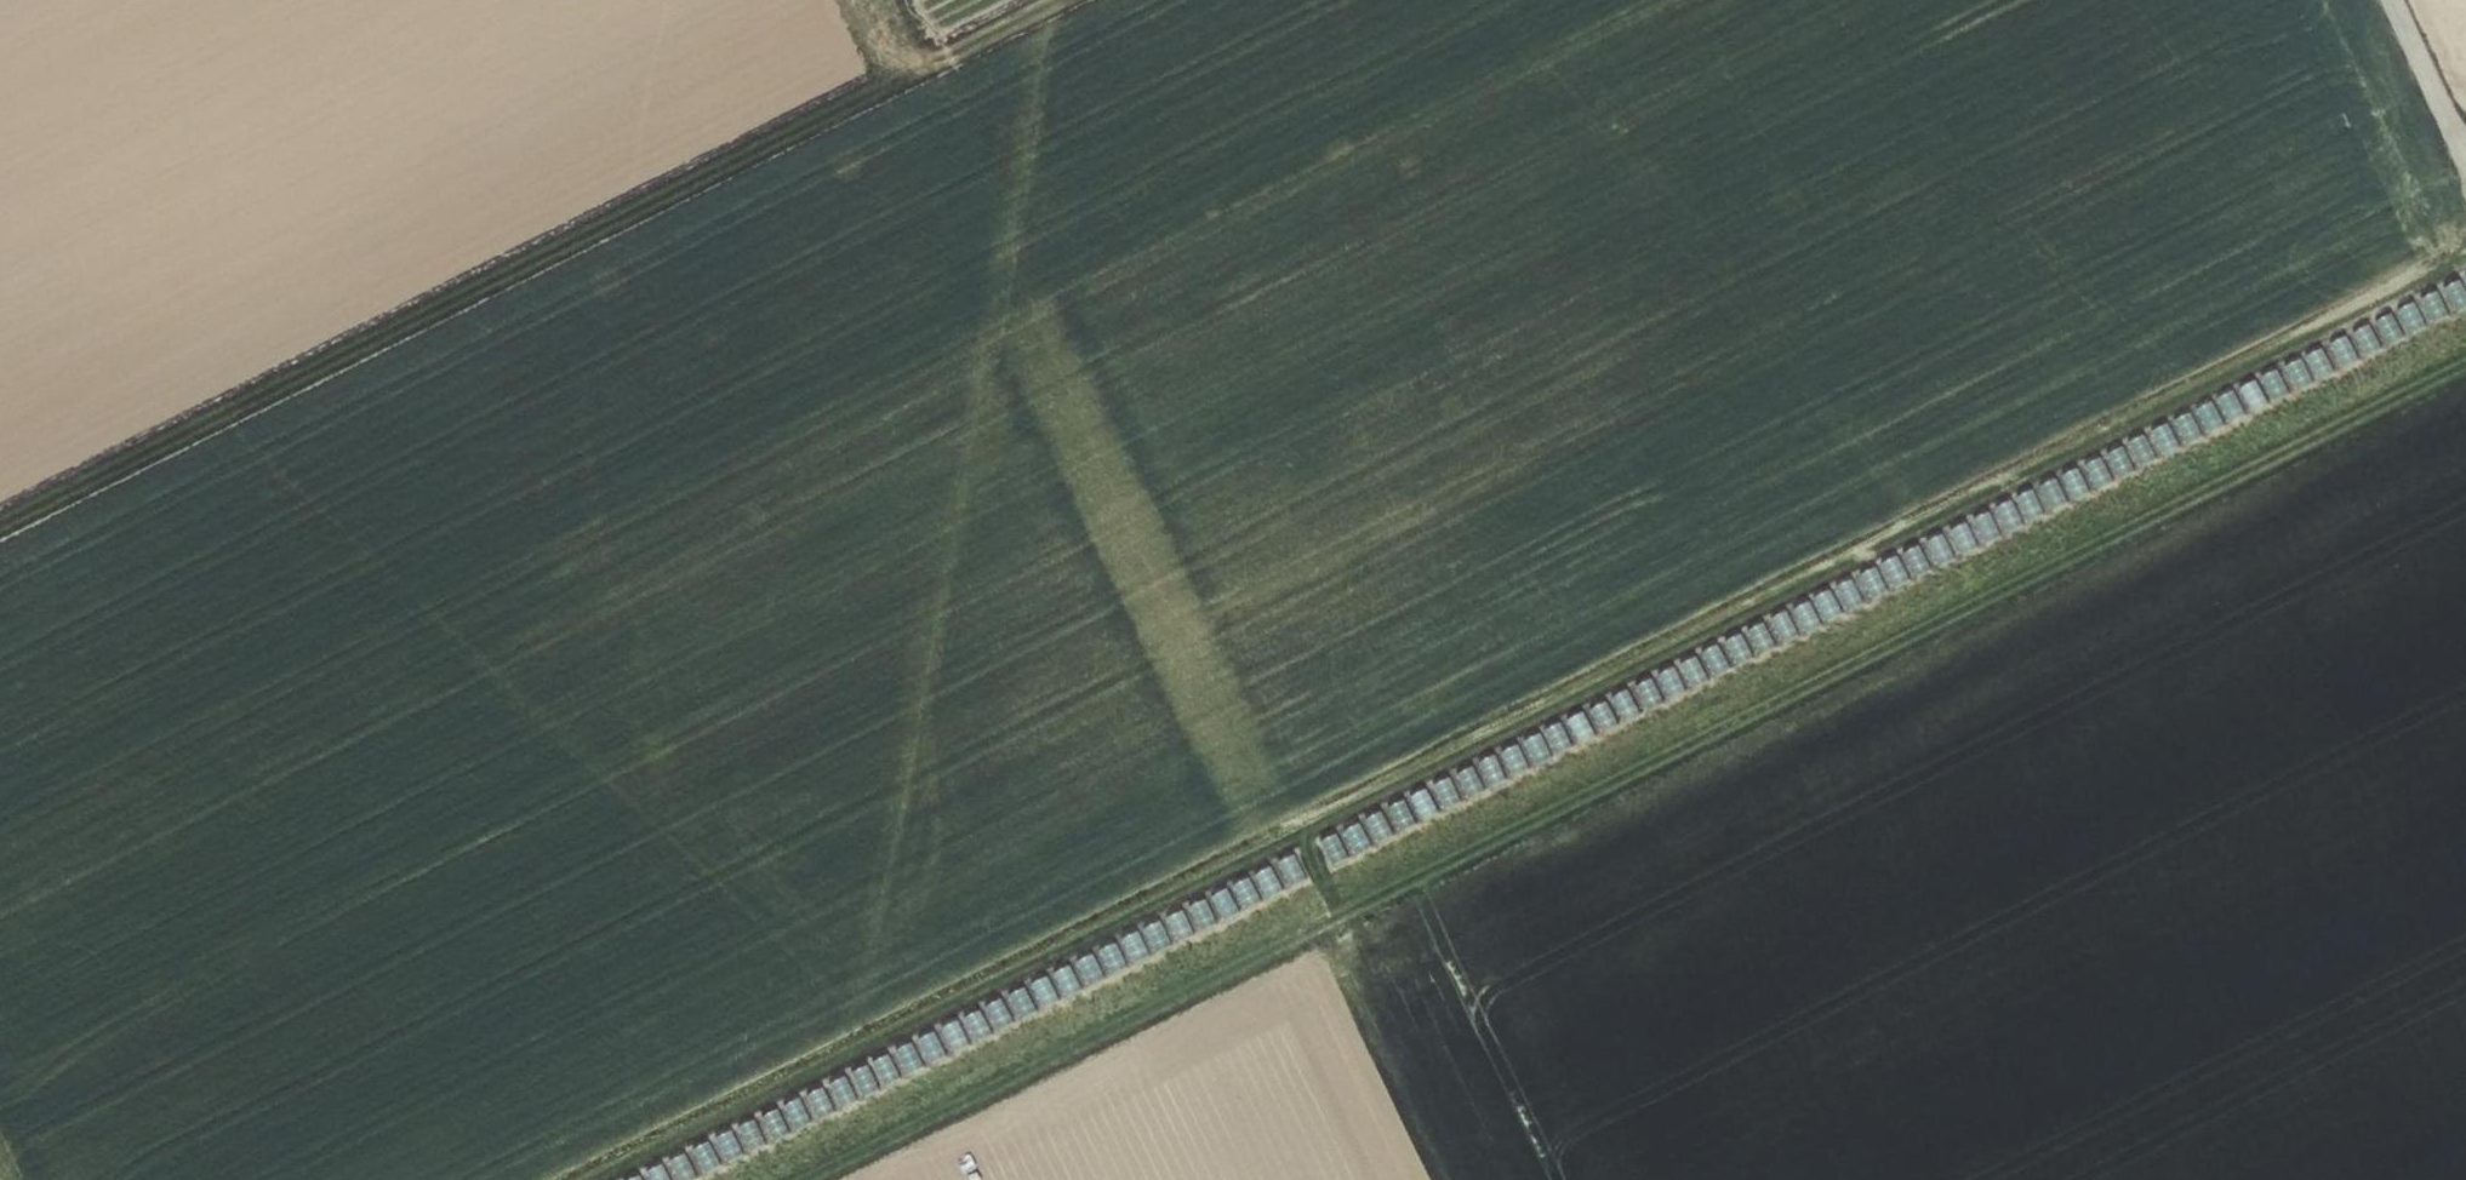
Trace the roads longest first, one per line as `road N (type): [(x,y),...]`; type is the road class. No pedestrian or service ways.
road 1 (unclassified): [(2391,0),(2465,149)]

